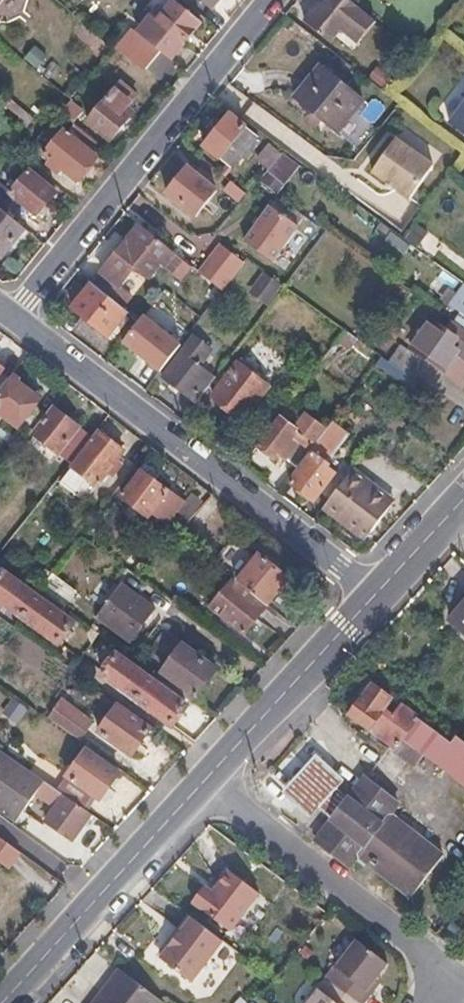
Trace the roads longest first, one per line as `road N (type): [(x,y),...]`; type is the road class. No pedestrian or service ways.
road 1 (residential): [(374,592),(12,316)]
road 2 (residential): [(12,316),(267,0)]
road 3 (residential): [(430,1002),(449,973),(198,788)]
road 4 (secondary): [(4,1002),(198,788)]
road 5 (secondary): [(198,788),(374,592)]

